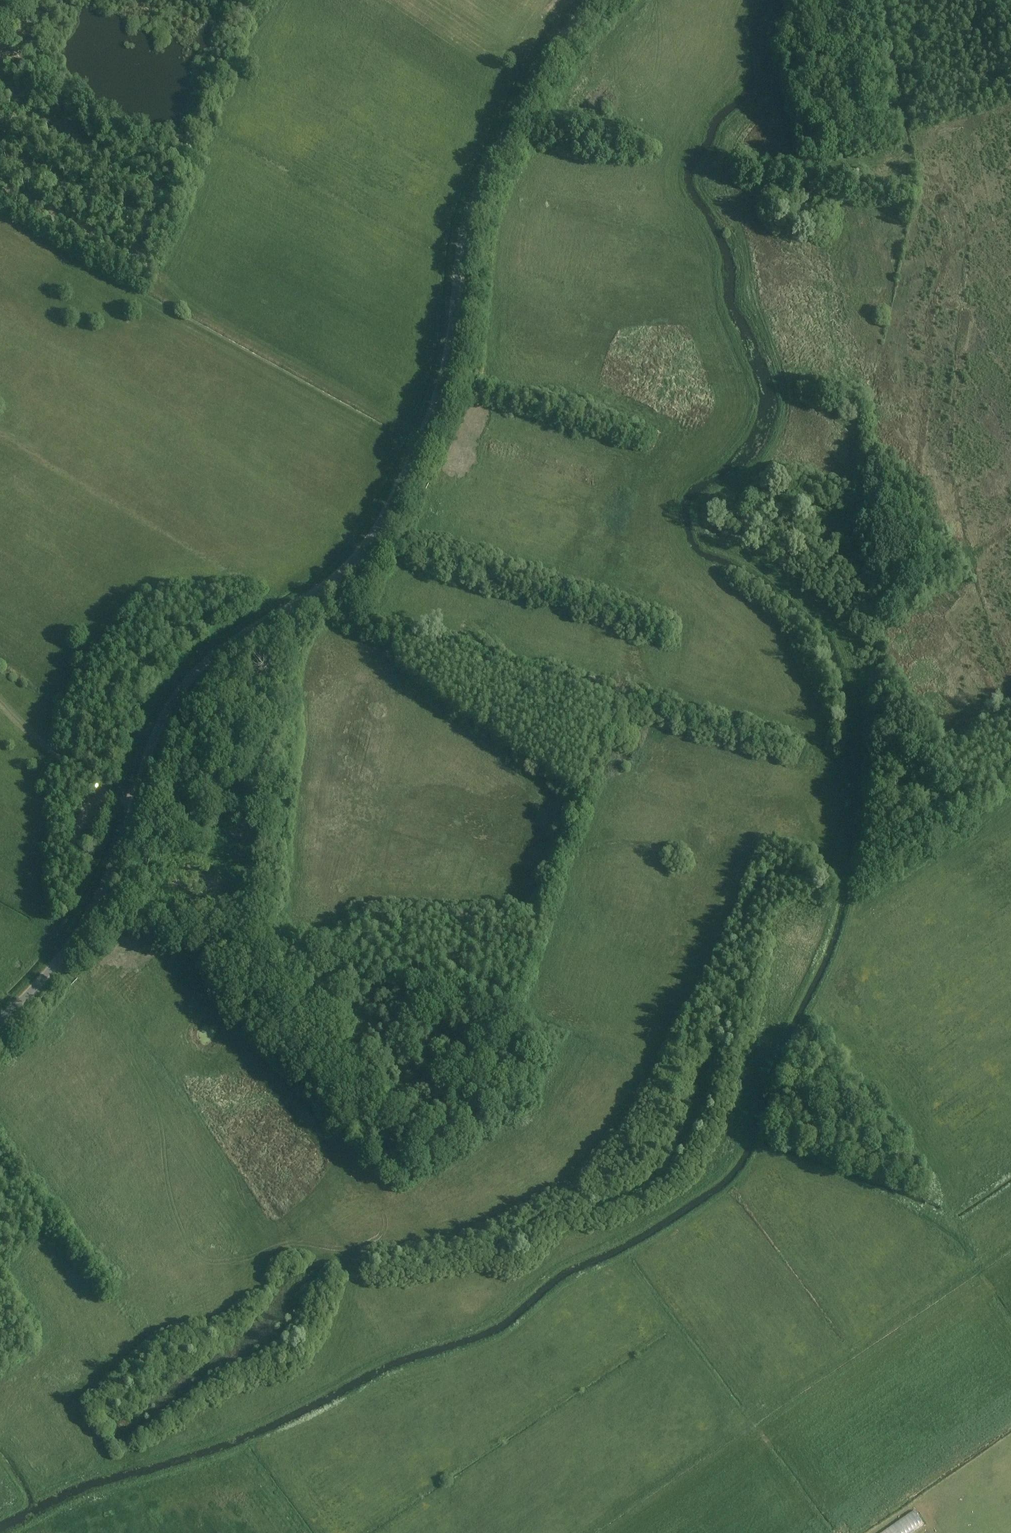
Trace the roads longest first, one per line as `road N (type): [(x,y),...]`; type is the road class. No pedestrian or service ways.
road 1 (unclassified): [(0,1019),(58,959),(100,895),(159,725),(183,686),(216,653),(309,597),(373,534),(442,388),(472,201),(536,71),(594,0)]
road 2 (track): [(0,707),(19,728),(118,791)]

